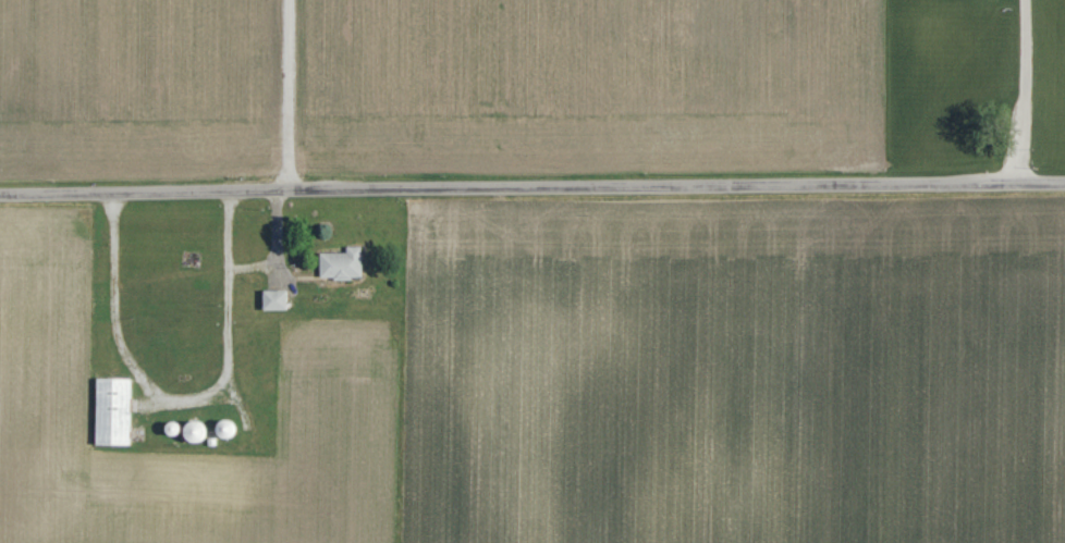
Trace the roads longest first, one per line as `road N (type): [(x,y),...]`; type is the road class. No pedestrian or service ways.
road 1 (residential): [(1064,168),(0,182)]

